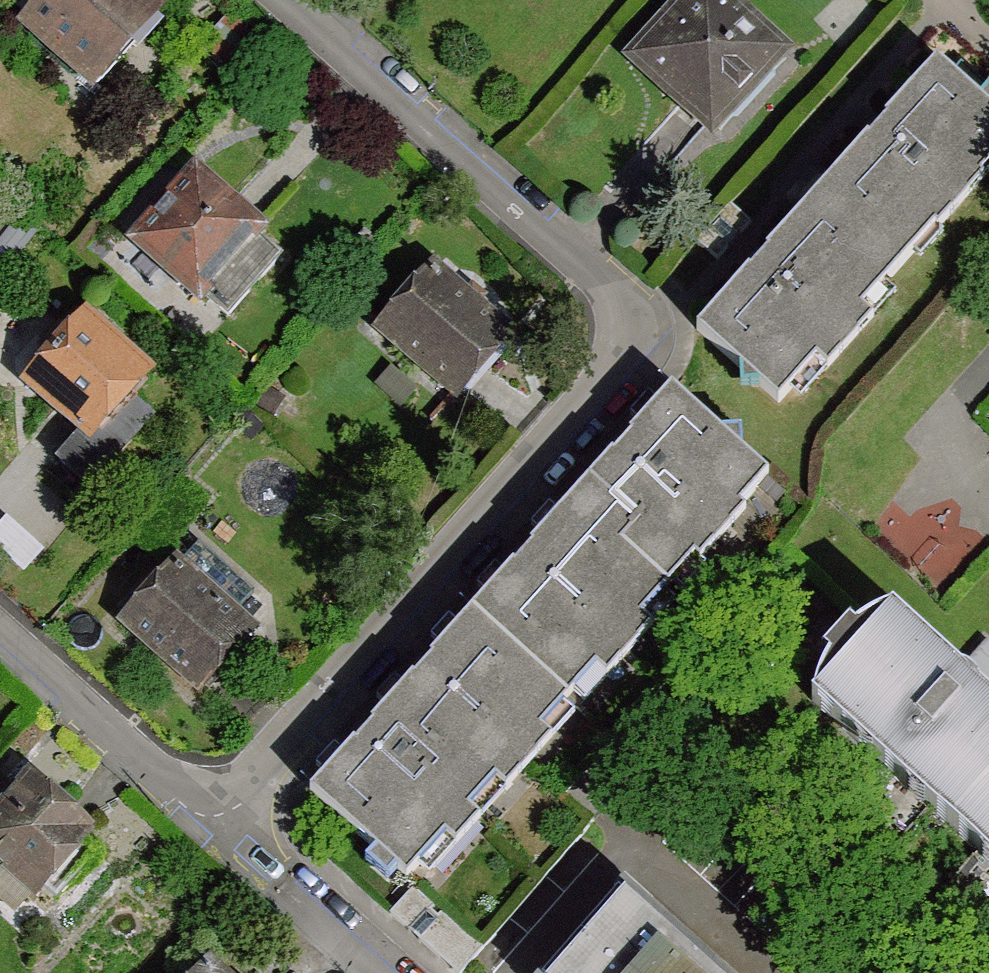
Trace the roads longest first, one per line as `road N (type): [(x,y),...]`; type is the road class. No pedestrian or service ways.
road 1 (residential): [(214,822),(382,643),(602,381),(617,330),(594,272),(291,0)]
road 2 (residential): [(0,630),(214,822)]
road 3 (residential): [(214,822),(381,972)]

